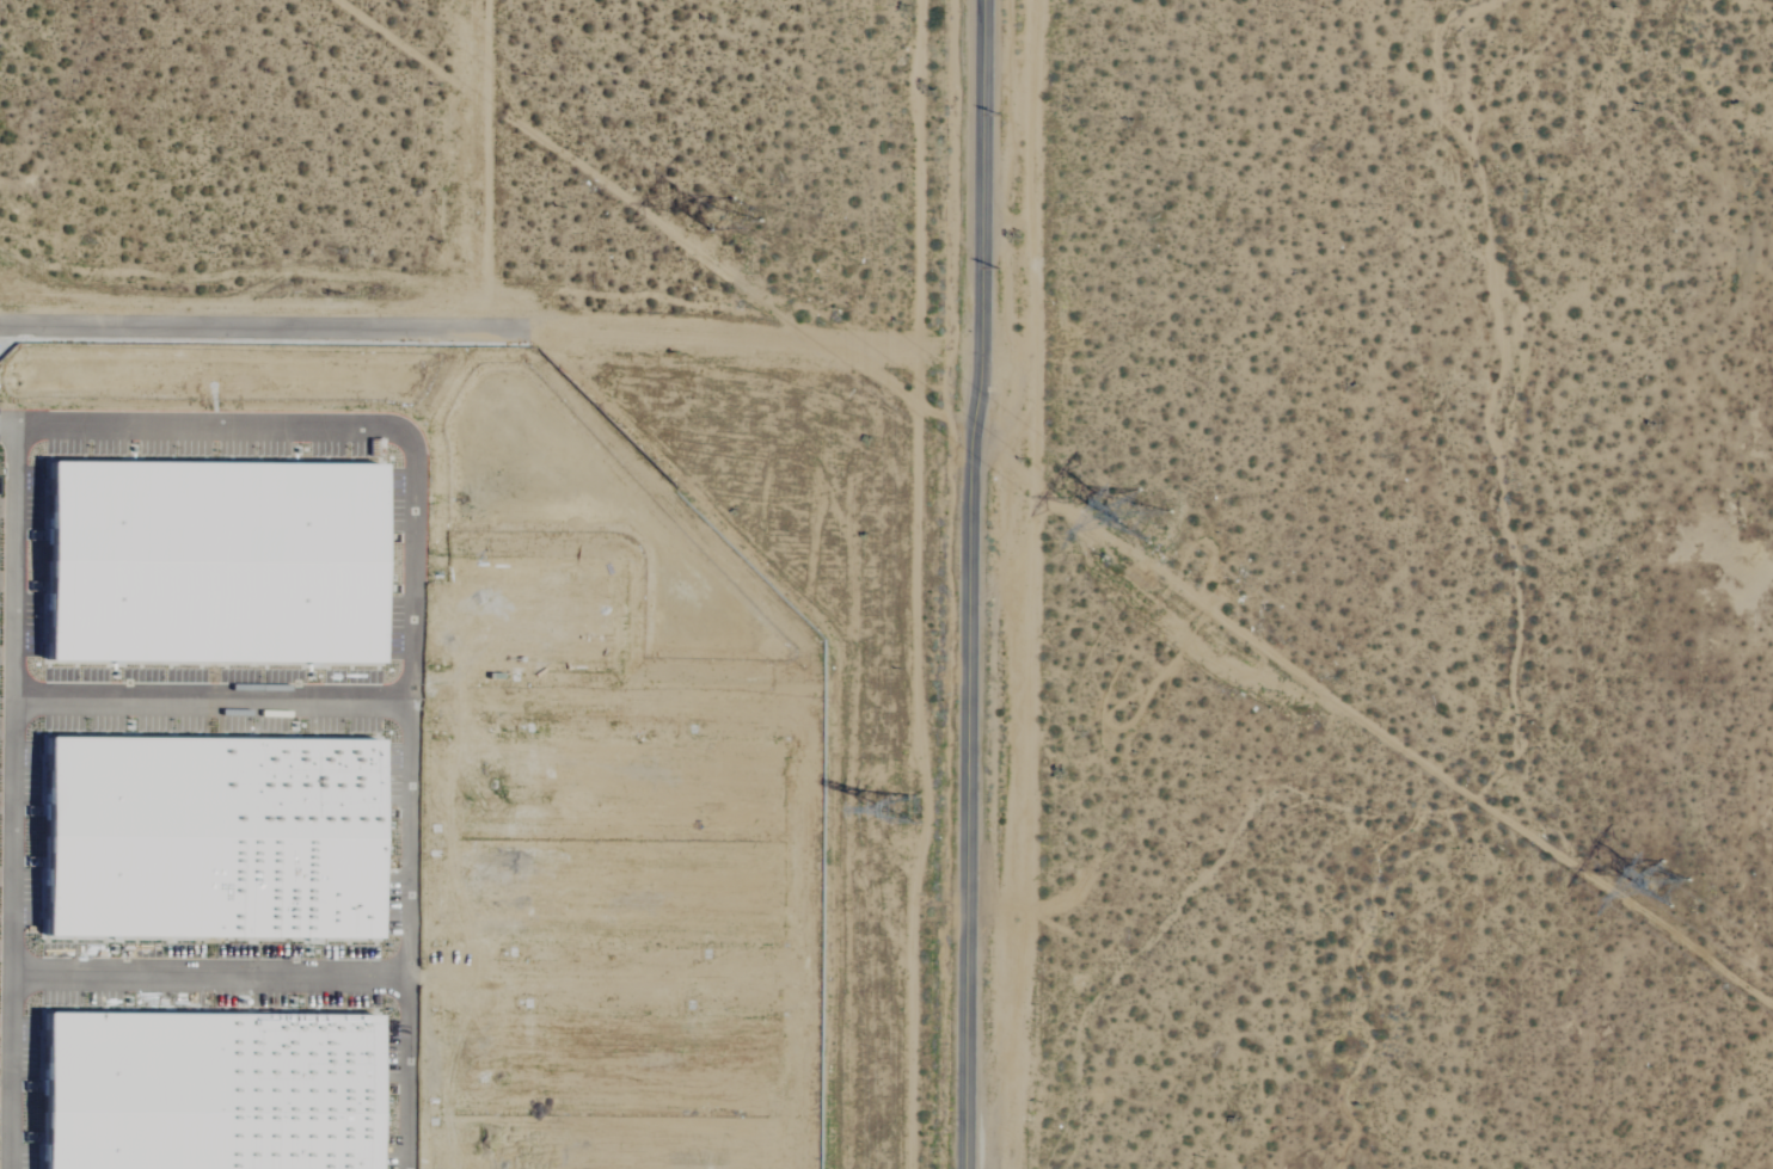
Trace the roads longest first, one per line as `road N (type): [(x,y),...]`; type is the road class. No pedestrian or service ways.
road 1 (residential): [(978,0),(965,1168)]
road 2 (track): [(522,331),(976,347)]
road 3 (residential): [(497,331),(497,0)]

